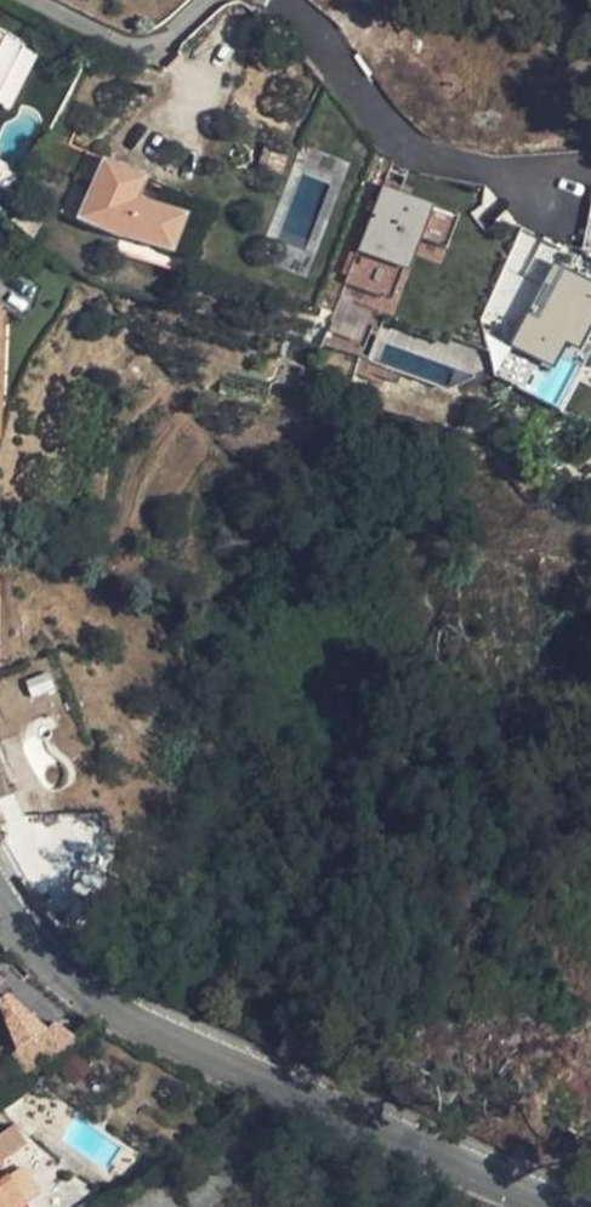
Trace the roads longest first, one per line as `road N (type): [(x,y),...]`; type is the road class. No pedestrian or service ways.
road 1 (tertiary): [(570,1206),(83,996),(0,904)]
road 2 (residential): [(277,0),(301,15),(383,119),(562,188)]
road 3 (residential): [(43,0),(140,48),(159,42),(205,0)]

